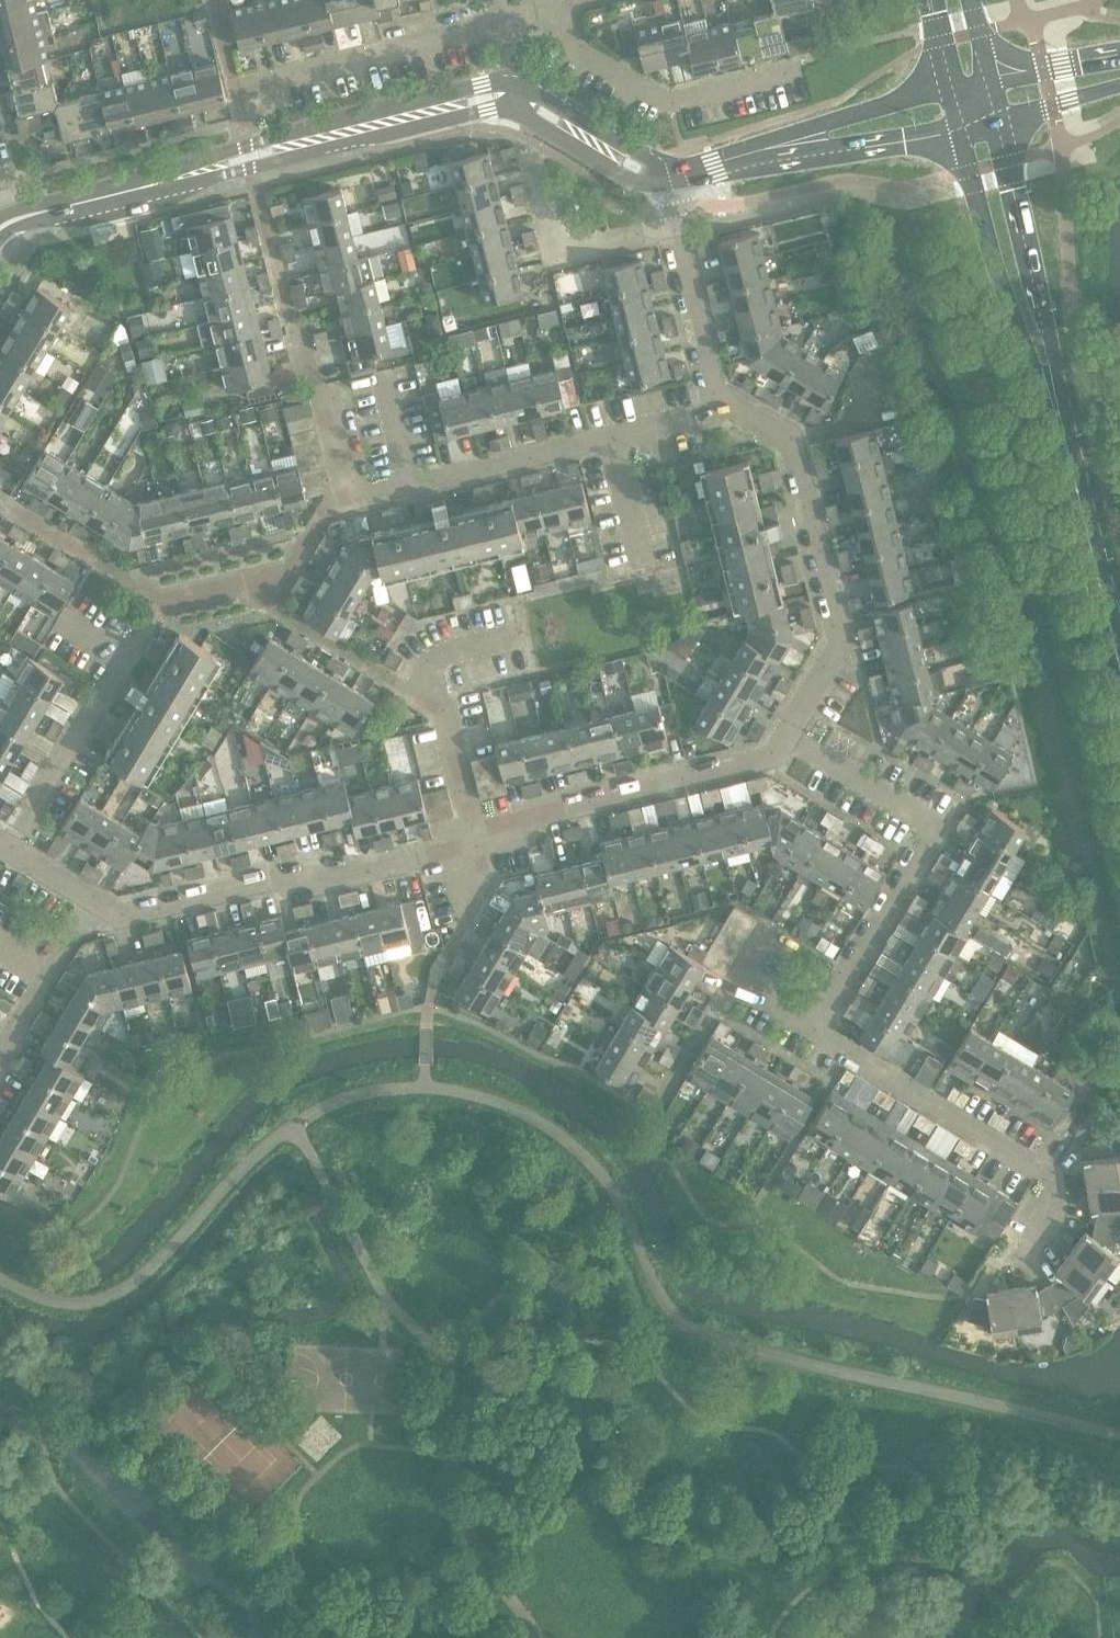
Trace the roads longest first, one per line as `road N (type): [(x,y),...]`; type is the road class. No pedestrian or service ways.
road 1 (tertiary): [(514,78),(248,145),(5,221)]
road 2 (tertiary): [(5,221),(510,106)]
road 3 (secondary): [(955,124),(1110,615)]
road 4 (secondary): [(1110,615),(998,118)]
road 5 (residential): [(966,1296),(988,1261),(1034,1253),(1055,1233),(1060,1187),(1053,1175),(816,1030)]
road 6 (residential): [(816,1030),(939,828),(787,735)]
road 7 (residential): [(474,833),(445,851),(303,887),(273,878),(127,916),(95,901)]
road 8 (residential): [(787,735),(842,646),(790,438),(726,397)]
road 9 (unclassified): [(355,498),(716,413),(726,397)]
road 10 (residential): [(787,735),(759,763),(474,833)]
road 11 (tertiary): [(659,184),(811,161),(955,124)]
road 12 (tertiary): [(947,88),(712,158),(664,165)]
road 13 (unclassified): [(474,833),(443,708),(425,699),(417,659),(514,637)]
road 14 (unclassified): [(235,90),(506,19)]
road 15 (unclassified): [(793,73),(670,103),(575,45),(566,5)]
road 16 (unclassified): [(672,227),(560,255),(530,140)]
road 17 (unclassified): [(7,848),(130,657)]
road 18 (residential): [(0,1057),(95,901)]
road 19 (residential): [(726,397),(716,391),(672,227)]
road 20 (tertiary): [(664,165),(514,78)]
road 21 (tertiary): [(510,106),(625,176),(659,184)]
road 22 (tertiary): [(1119,61),(991,76)]
road 23 (tertiary): [(998,118),(1119,80)]

